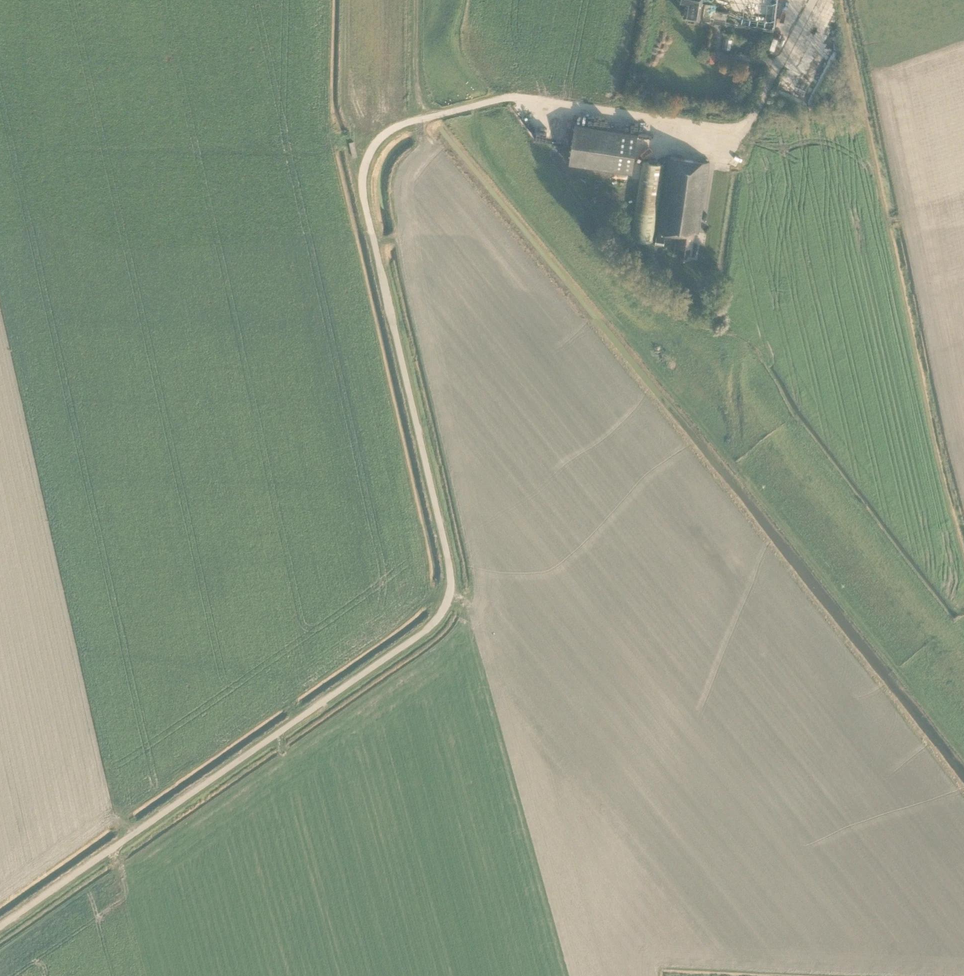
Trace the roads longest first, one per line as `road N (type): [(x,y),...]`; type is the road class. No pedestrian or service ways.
road 1 (unclassified): [(813,0),(747,127)]

